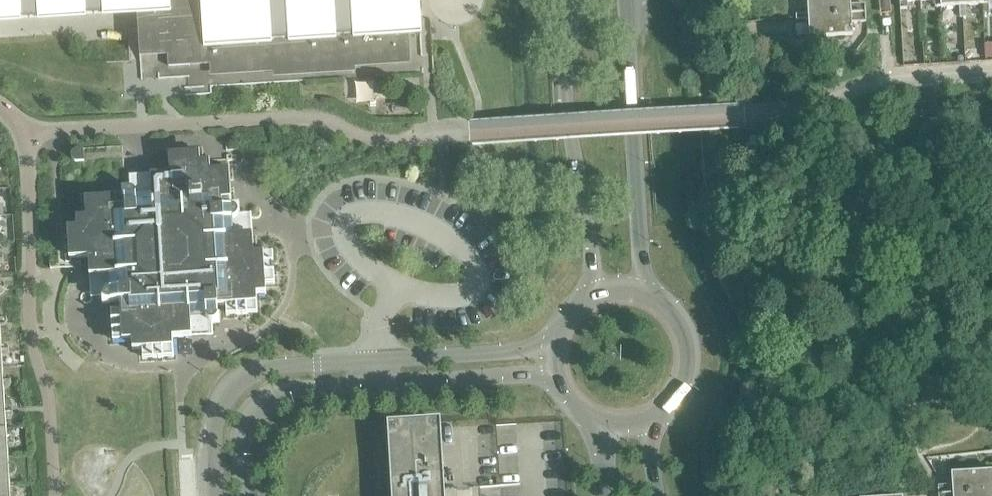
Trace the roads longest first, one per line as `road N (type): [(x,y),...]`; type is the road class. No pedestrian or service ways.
road 1 (tertiary): [(550,347),(264,371),(240,385),(220,413),(219,495)]
road 2 (tertiary): [(243,495),(242,433),(278,394),(551,376)]
road 3 (secondary): [(649,294),(628,0)]
road 4 (secondary): [(564,0),(594,292)]
road 5 (secondary): [(652,420),(669,407),(689,367),(681,324),(649,294)]

